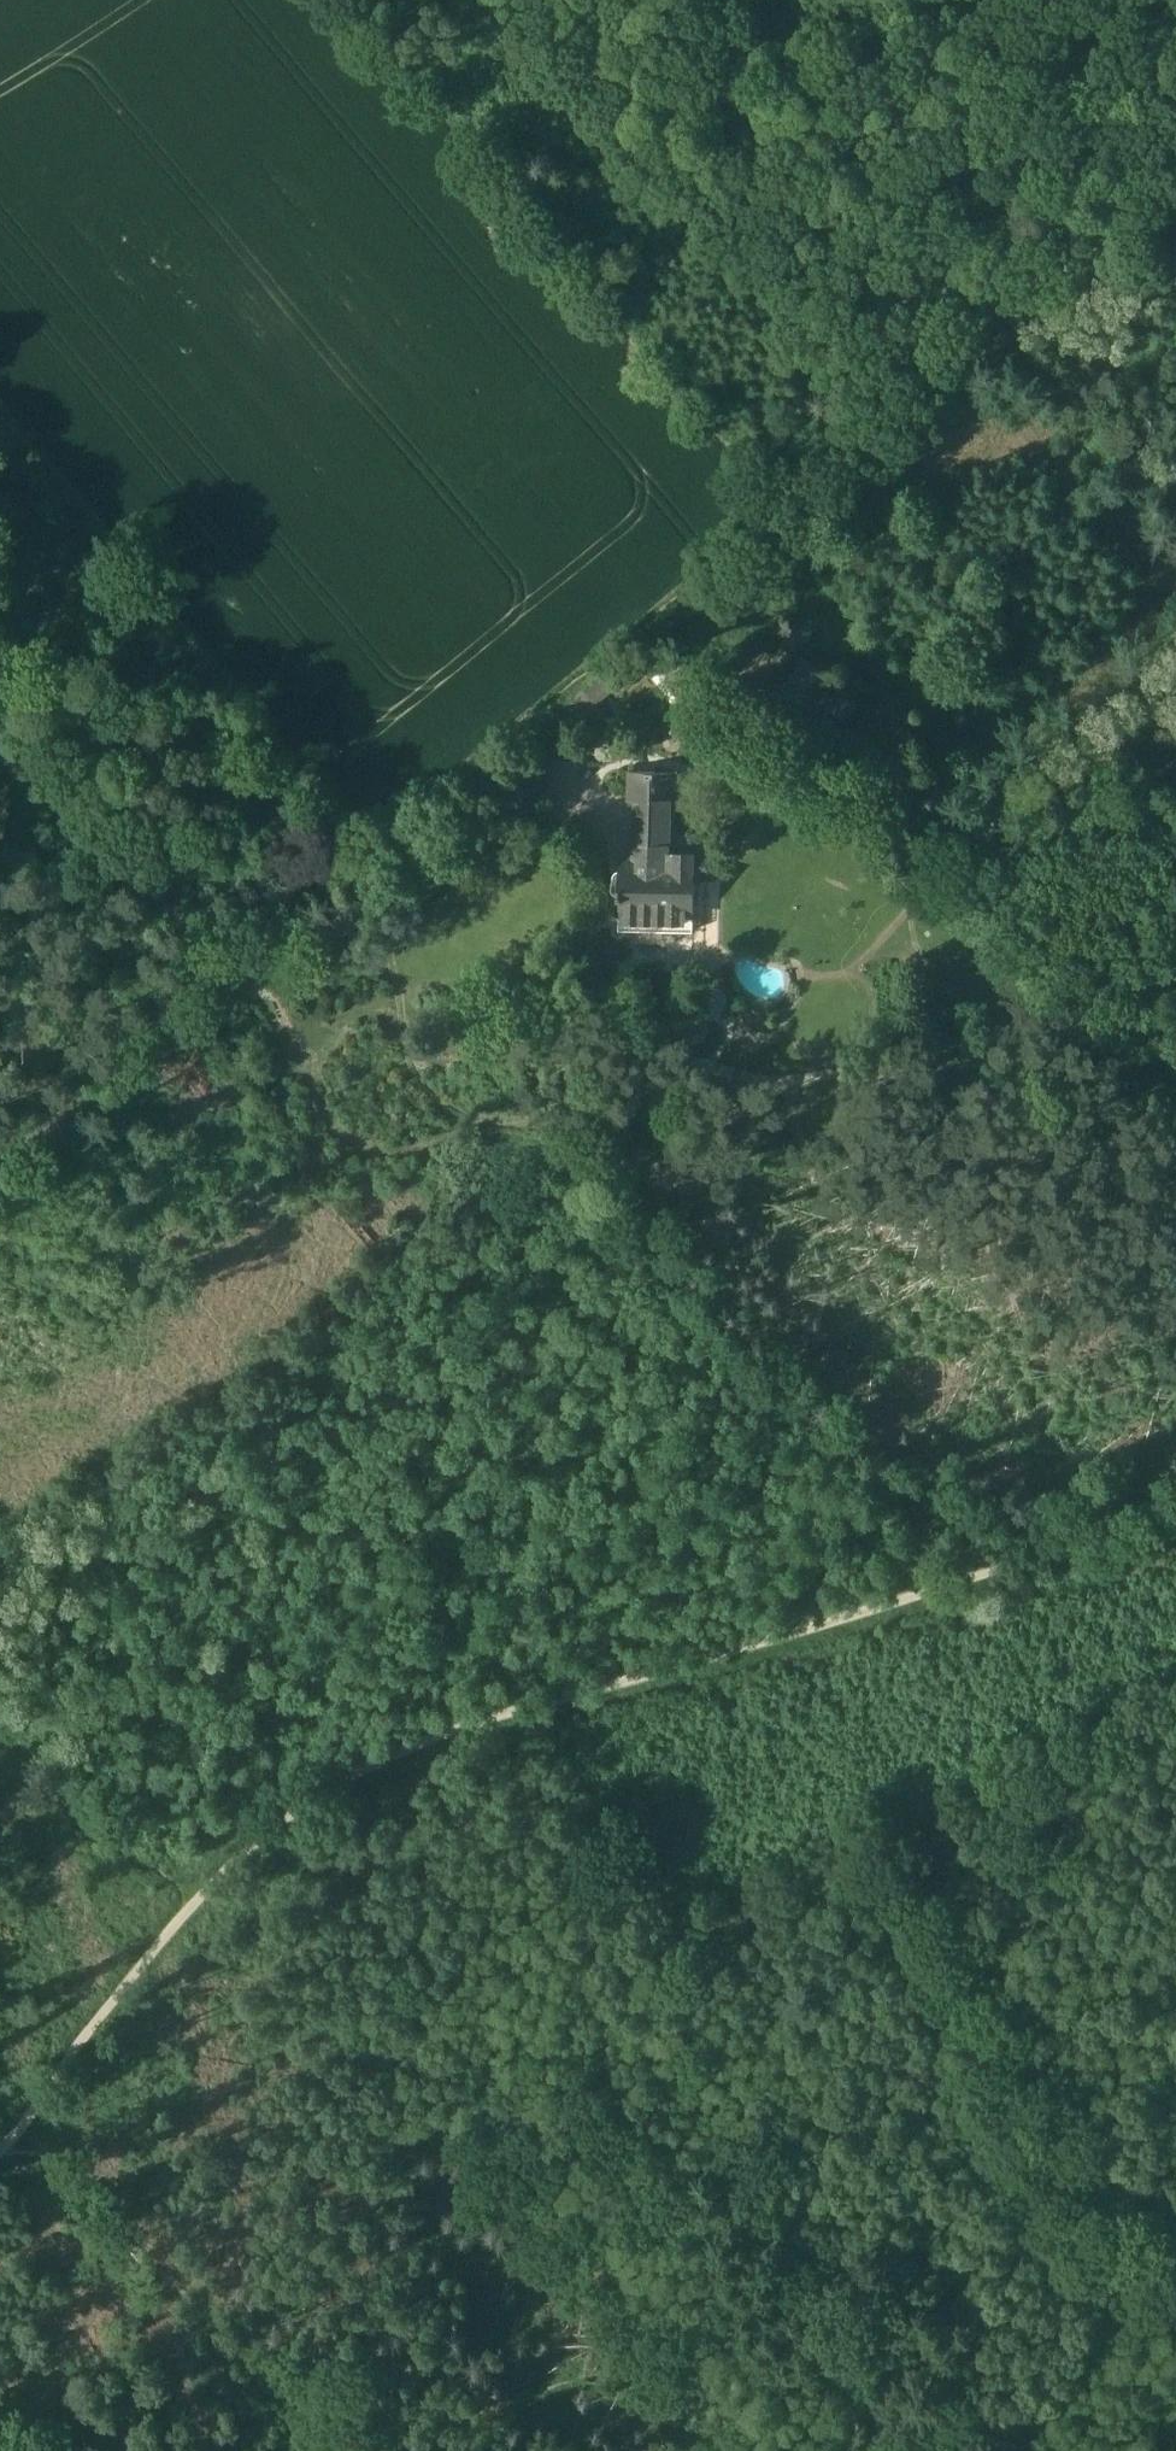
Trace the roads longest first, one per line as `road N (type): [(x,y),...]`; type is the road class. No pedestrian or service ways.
road 1 (track): [(1175,1542),(476,1736),(269,1841),(200,1900)]
road 2 (residential): [(229,963),(156,875),(69,794),(0,745)]
road 3 (track): [(200,1900),(29,2097)]

